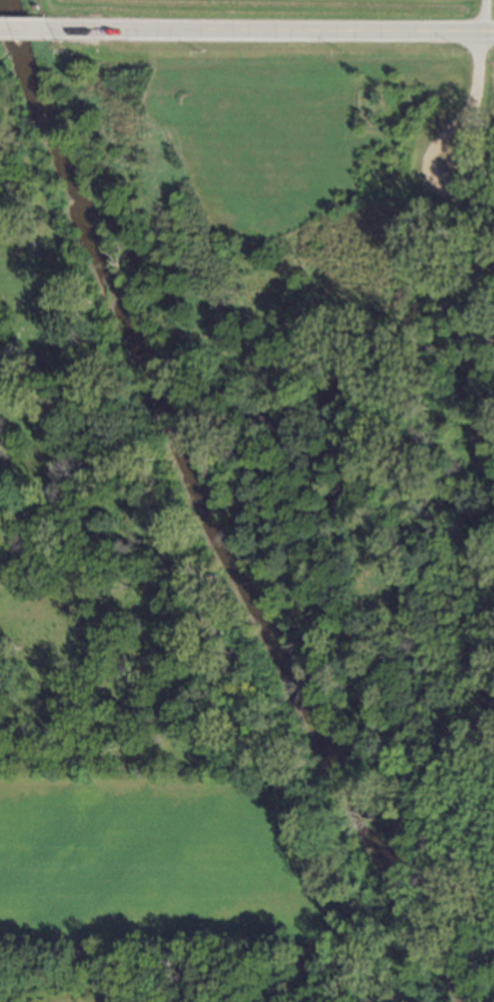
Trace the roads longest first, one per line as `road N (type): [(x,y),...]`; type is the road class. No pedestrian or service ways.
road 1 (secondary): [(42,34),(493,37)]

